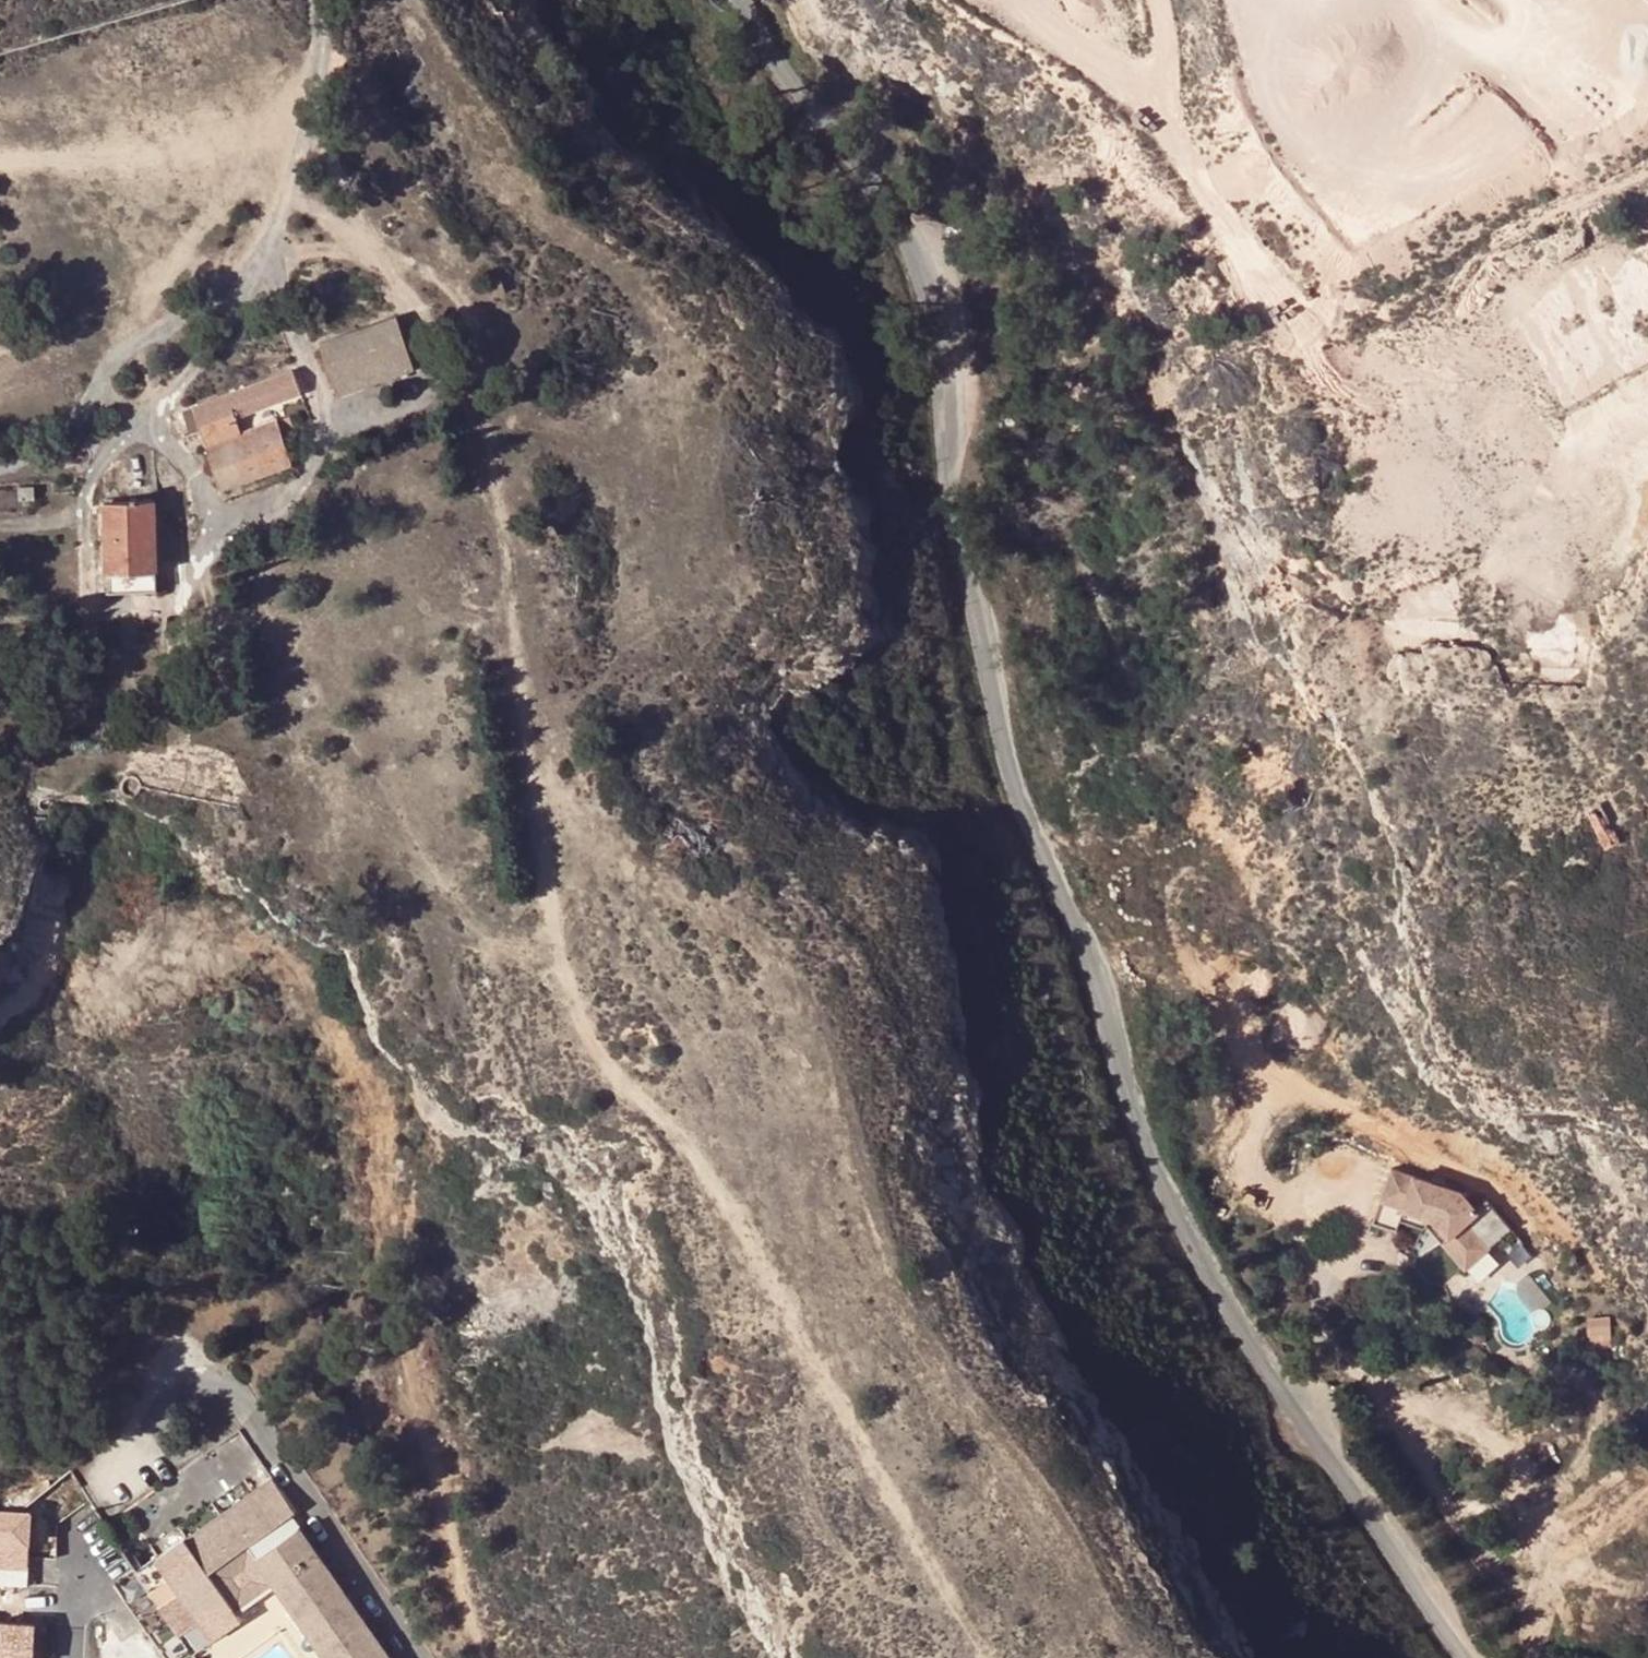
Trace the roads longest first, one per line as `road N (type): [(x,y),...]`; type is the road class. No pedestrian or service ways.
road 1 (unclassified): [(1472,1657),(1331,1464),(1193,1251),(1142,1133),(1073,920),(1037,847),(962,575),(941,359),(907,242),(767,0)]

